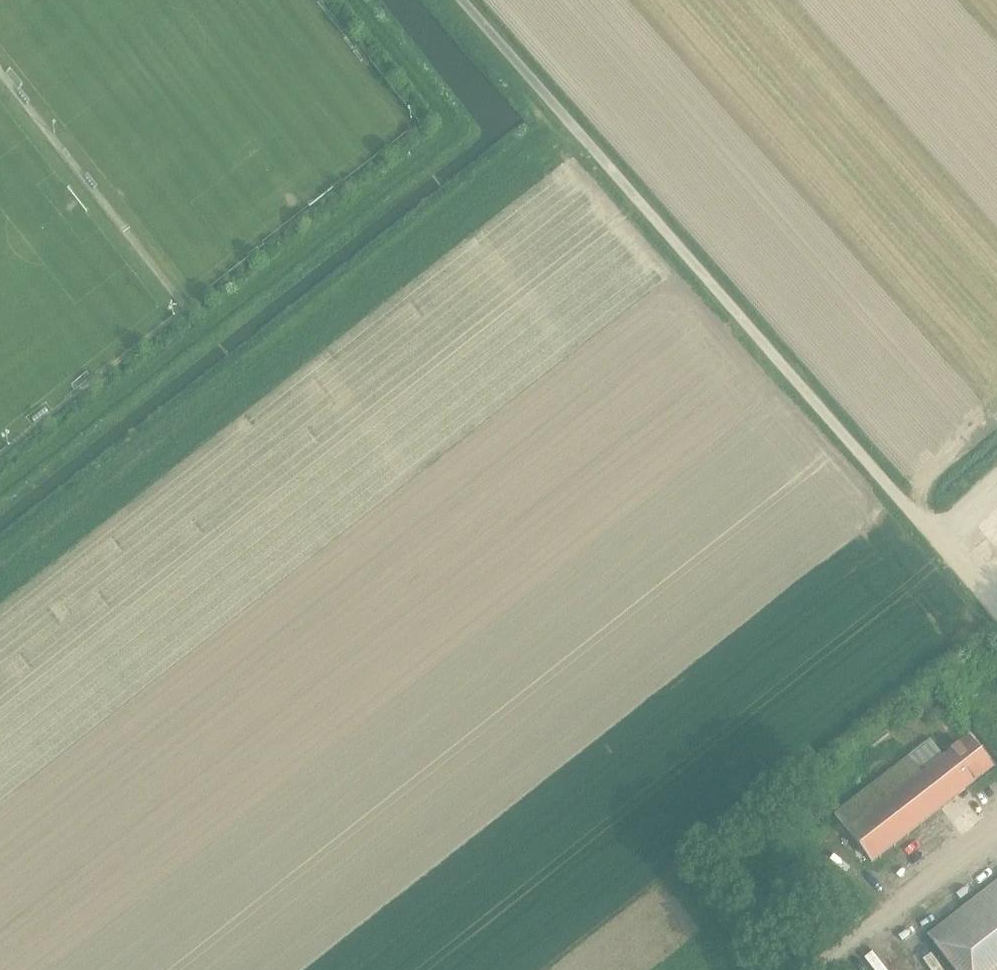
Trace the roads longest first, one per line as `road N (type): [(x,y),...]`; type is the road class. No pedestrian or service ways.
road 1 (track): [(996,609),(462,0)]
road 2 (unclassified): [(812,969),(996,824)]

